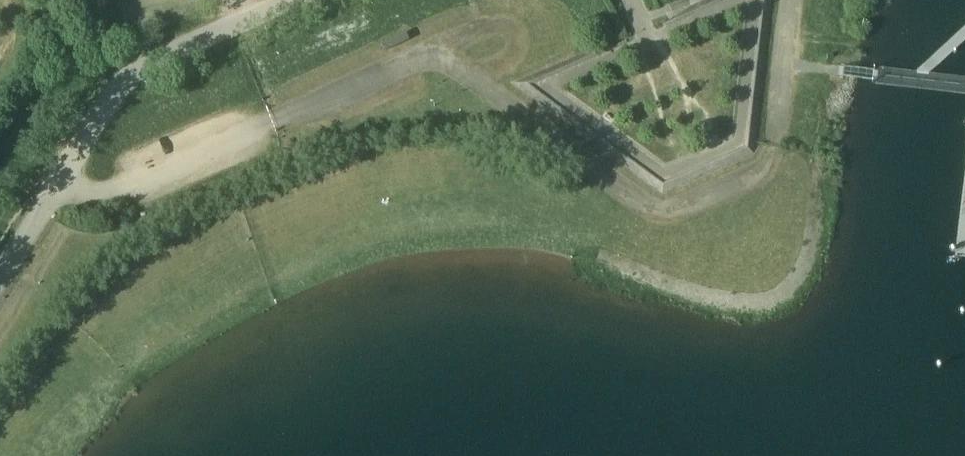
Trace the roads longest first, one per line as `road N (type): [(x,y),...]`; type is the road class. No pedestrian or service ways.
road 1 (unclassified): [(293,0),(130,78),(0,272)]

